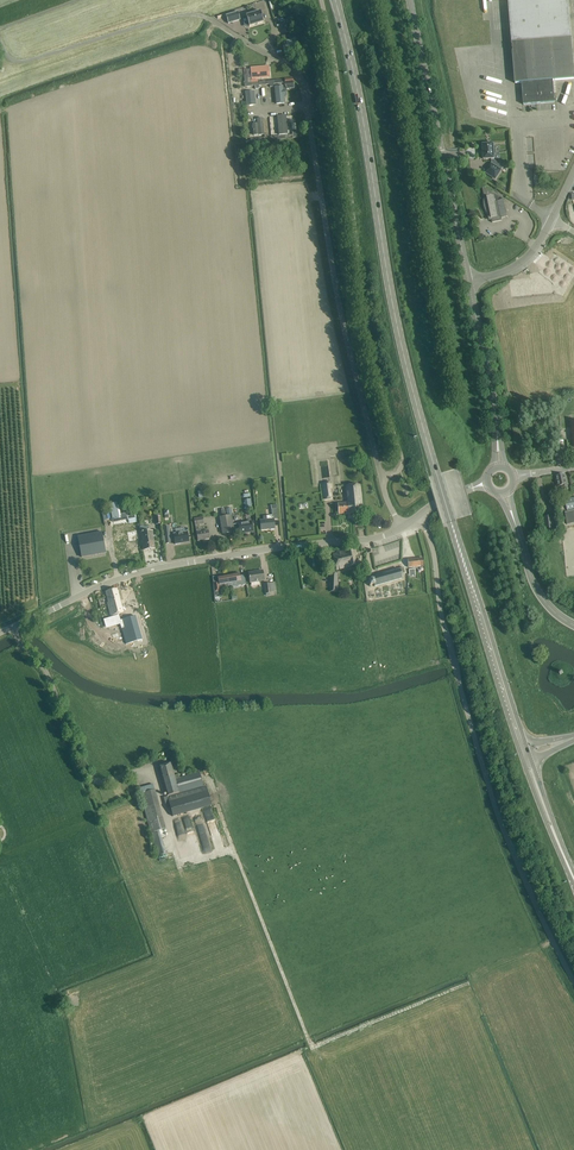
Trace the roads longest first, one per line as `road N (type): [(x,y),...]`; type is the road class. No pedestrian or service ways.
road 1 (primary): [(524,749),(407,369),(335,0)]
road 2 (unclassified): [(382,478),(338,297),(301,76),(206,17)]
road 3 (unclassified): [(382,478),(403,464),(370,346),(322,0)]
road 4 (unclassified): [(573,976),(496,812),(443,623),(431,545),(416,517)]
road 5 (tertiary): [(0,633),(134,574),(370,539),(403,527)]
road 6 (tertiary): [(469,282),(410,0)]
road 7 (tertiary): [(499,467),(469,282)]
road 8 (tertiary): [(573,625),(534,583),(505,493)]

